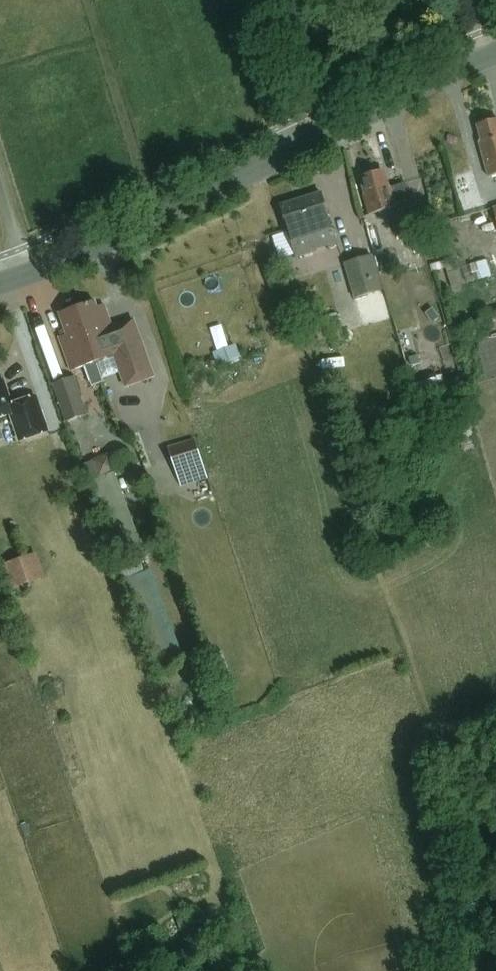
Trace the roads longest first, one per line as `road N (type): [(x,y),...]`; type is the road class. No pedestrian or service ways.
road 1 (secondary): [(0,287),(199,203),(495,58)]

